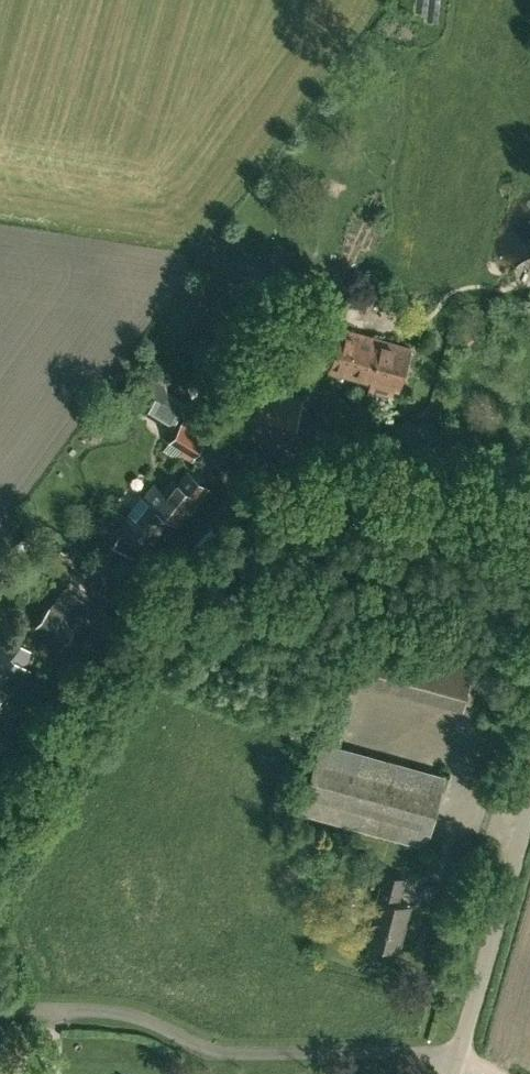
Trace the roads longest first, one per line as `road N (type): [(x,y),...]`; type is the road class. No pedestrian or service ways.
road 1 (unclassified): [(444,1073),(529,748)]

